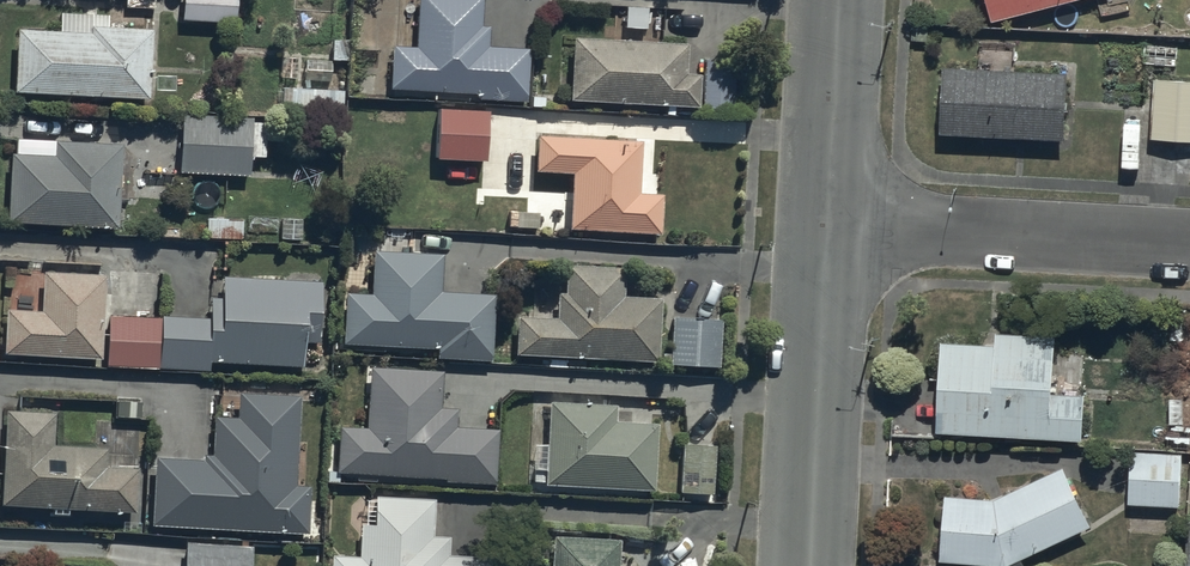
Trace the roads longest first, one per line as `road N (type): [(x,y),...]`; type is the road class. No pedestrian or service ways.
road 1 (residential): [(827,221),(1189,243)]
road 2 (unclassified): [(827,221),(809,565)]
road 3 (unclassified): [(837,0),(827,221)]

